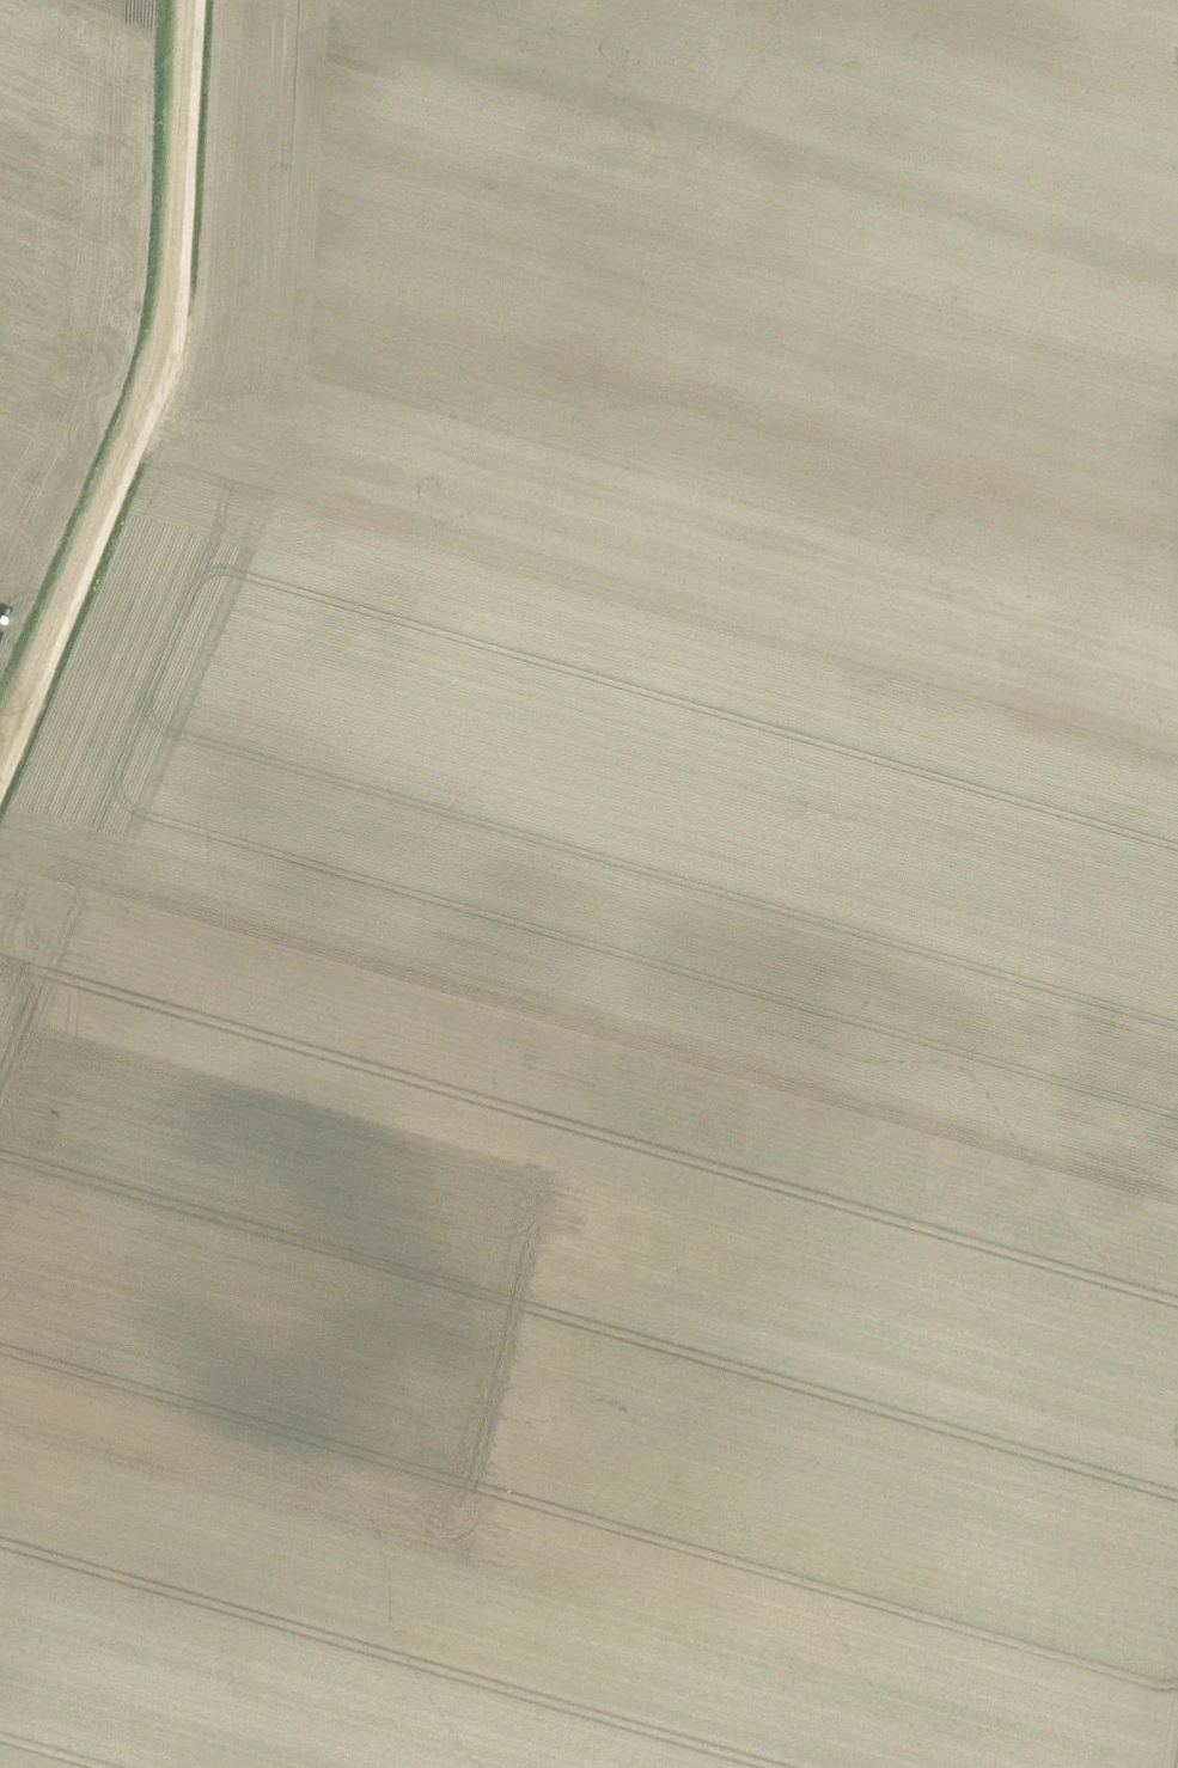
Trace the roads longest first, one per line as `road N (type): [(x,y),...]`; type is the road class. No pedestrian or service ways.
road 1 (track): [(183,0),(158,362),(0,753)]

